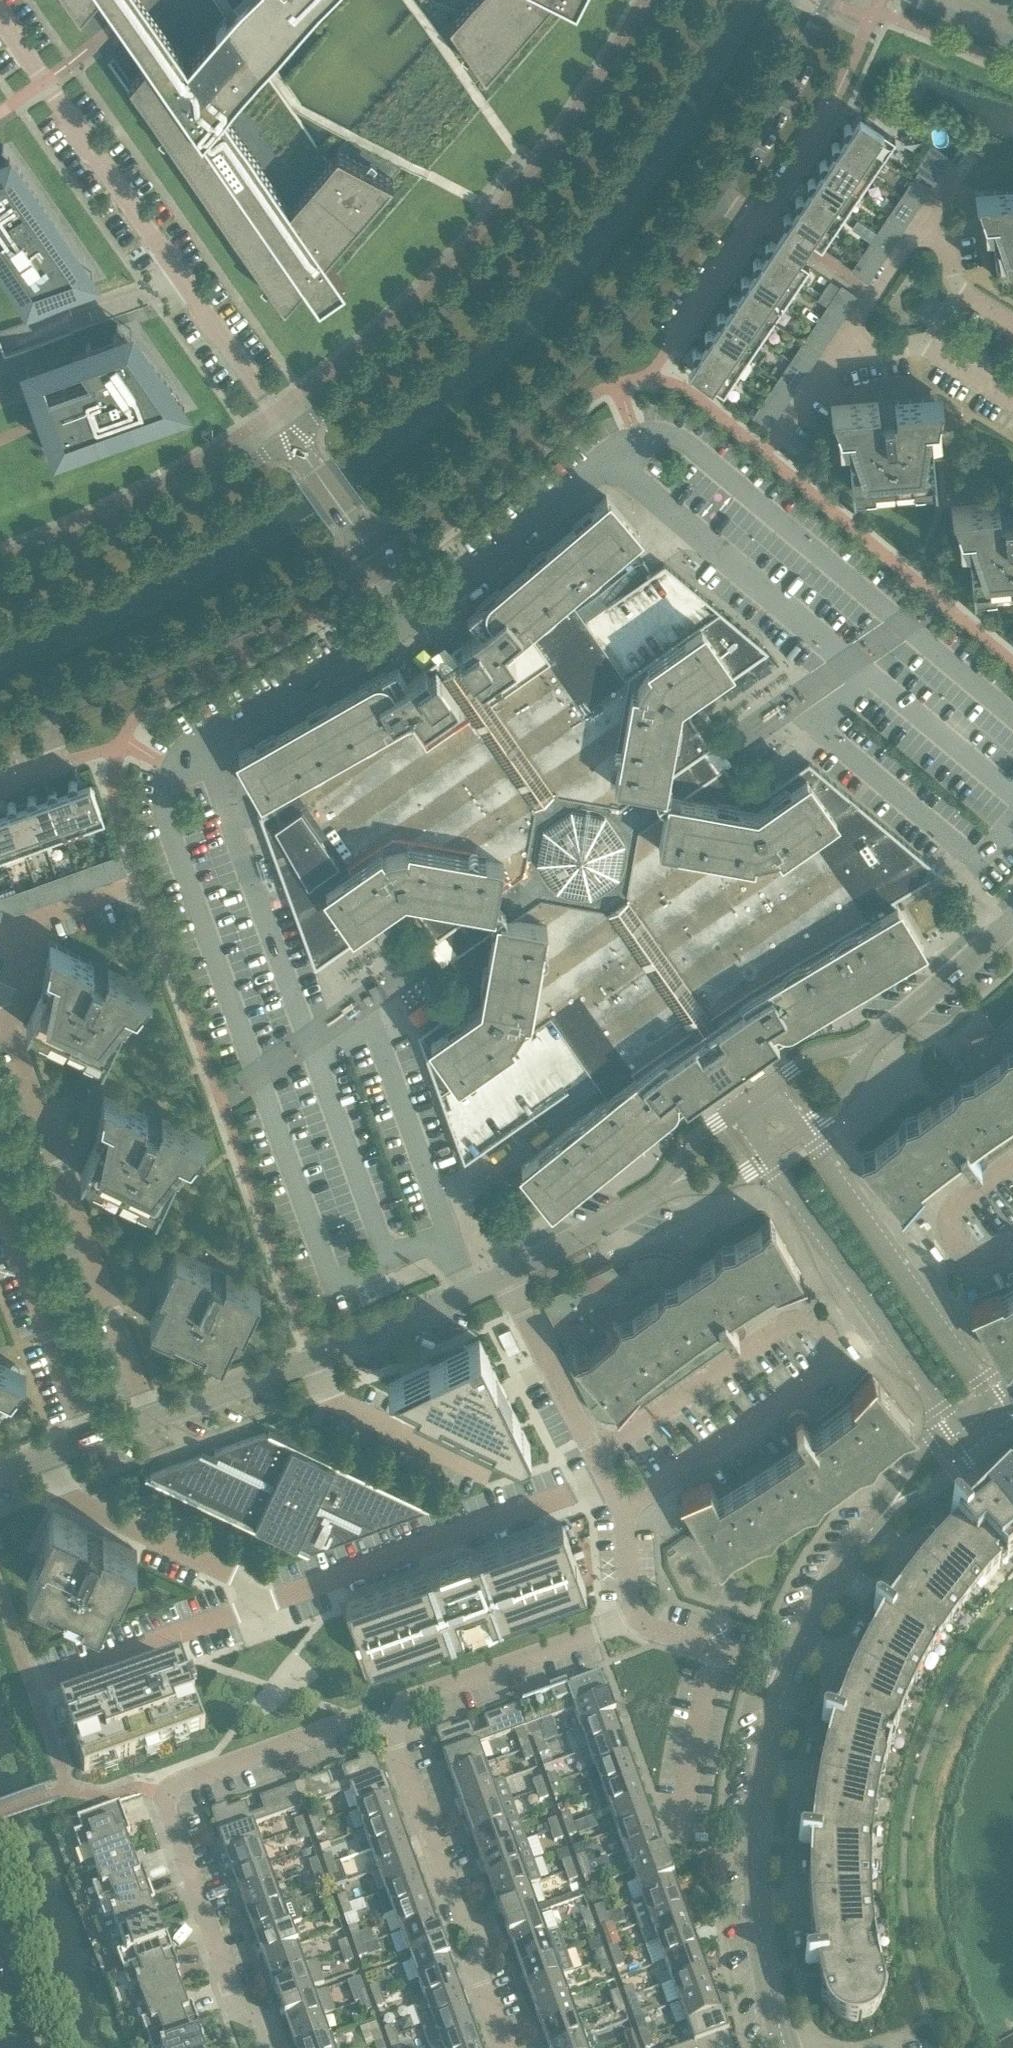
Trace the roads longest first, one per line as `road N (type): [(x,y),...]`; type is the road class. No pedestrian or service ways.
road 1 (tertiary): [(675,0),(637,73),(515,239),(415,344),(294,439)]
road 2 (residential): [(623,1509),(826,1372),(832,1352),(822,1327),(783,1324),(612,1443),(597,1464)]
road 3 (residential): [(265,2047),(258,2015),(229,1993),(166,1798),(175,1787),(354,1721),(387,1725)]
road 4 (unclassified): [(294,439),(0,20)]
road 5 (tertiary): [(369,545),(484,459),(561,385),(716,195)]
road 6 (residential): [(147,1421),(0,1011)]
road 7 (residential): [(147,1421),(503,1275)]
road 8 (residential): [(785,2047),(768,1986),(756,1869),(767,1761),(788,1679)]
road 9 (residential): [(255,1605),(580,1483),(597,1464)]
road 10 (tertiary): [(47,715),(145,676),(369,545)]
road 11 (residential): [(507,2047),(475,1959),(480,1933),(453,1910),(387,1725)]
road 12 (tertiary): [(294,439),(56,564),(0,585)]
road 13 (residential): [(987,1399),(805,1134)]
road 14 (residential): [(769,1161),(950,1422)]
road 15 (residential): [(387,1725),(419,1693),(636,1617)]
road 16 (residential): [(255,1605),(242,1576),(62,1494),(46,1457)]
road 17 (residential): [(0,1196),(89,1441)]
road 18 (residential): [(29,1681),(255,1605)]
road 19 (tertiary): [(716,195),(827,0)]
road 20 (residential): [(597,1464),(503,1275)]
road 21 (residential): [(1012,403),(917,344),(828,357)]
road 22 (residential): [(1012,1162),(950,1207),(947,1232),(980,1263),(1012,1239)]
road 23 (residential): [(788,1679),(815,1613),(879,1519)]
road 24 (residential): [(932,211),(828,357)]
road 25 (residential): [(503,1275),(654,1195)]
road 26 (residential): [(672,345),(759,214)]
road 27 (residential): [(890,1022),(1011,922)]
road 28 (residential): [(1012,323),(957,289),(932,211)]
road 29 (residential): [(805,1134),(846,1093),(890,1022)]
road 30 (residential): [(890,1022),(817,1051),(769,1083)]
road 31 (residential): [(759,214),(833,100)]
road 32 (tertiary): [(369,545),(294,439)]
road 33 (residential): [(879,1519),(986,1446)]
road 34 (residential): [(950,1422),(904,1469),(879,1519)]
road 35 (residential): [(654,1195),(714,1187),(769,1161)]

